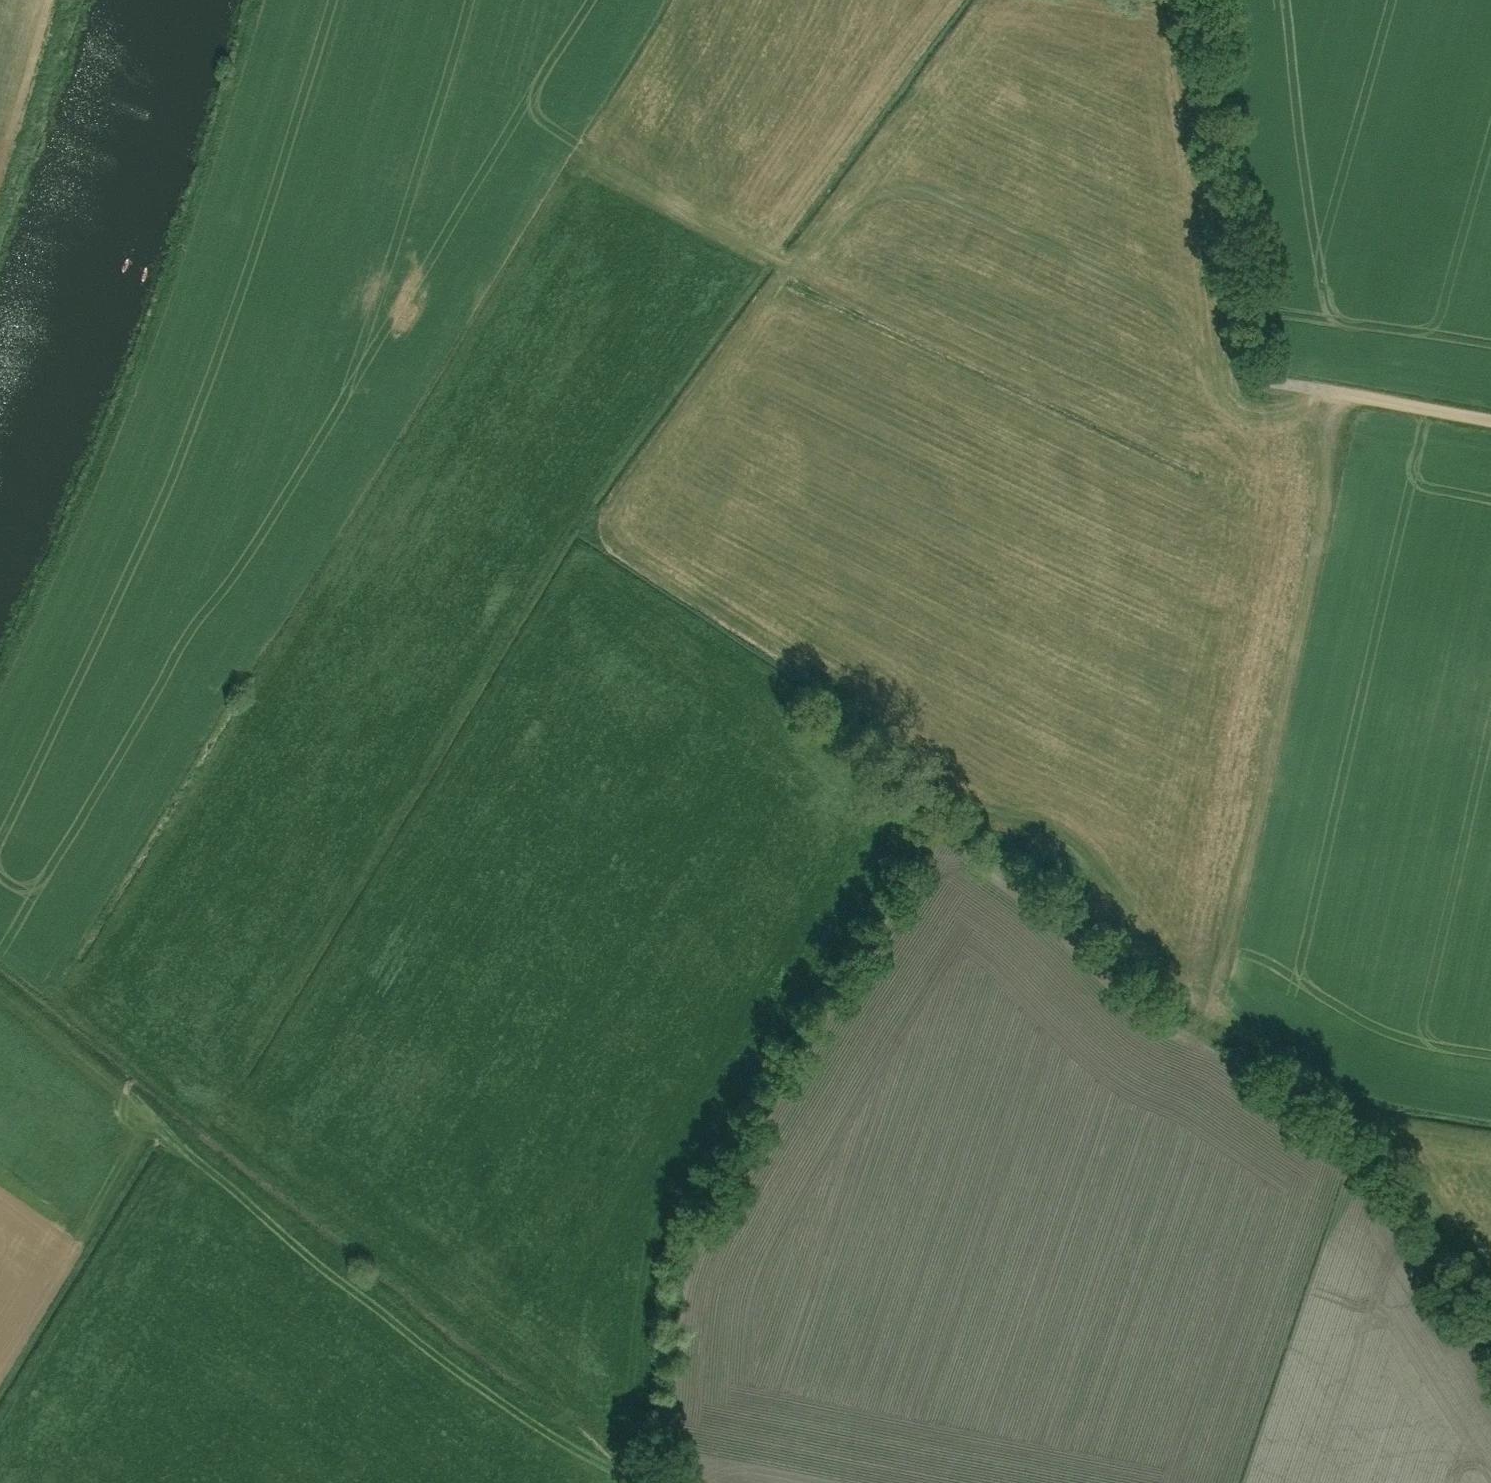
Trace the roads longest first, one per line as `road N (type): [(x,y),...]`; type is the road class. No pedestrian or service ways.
road 1 (track): [(1337,393),(1316,531),(1214,1008),(1251,1051),(1376,1138),(1490,1315)]
road 2 (unclassified): [(1337,393),(1490,422)]

